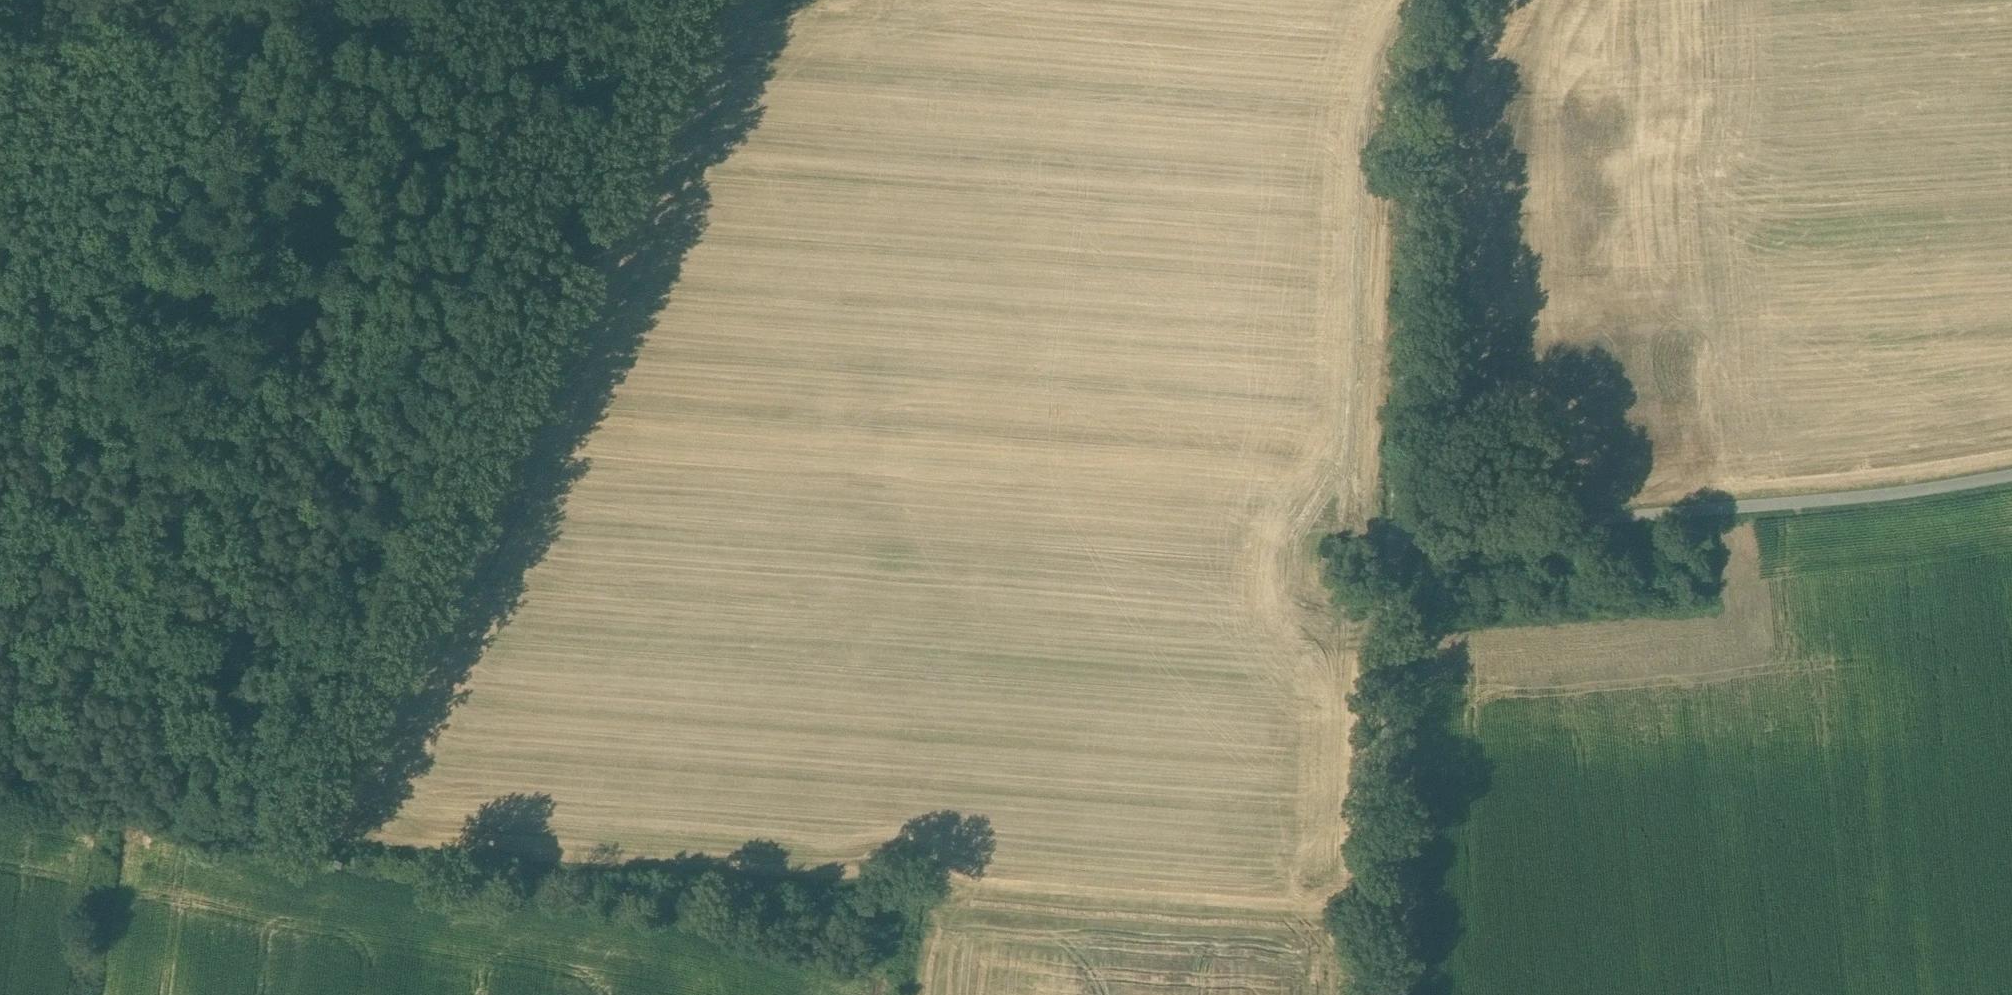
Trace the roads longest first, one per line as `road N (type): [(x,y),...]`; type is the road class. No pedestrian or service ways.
road 1 (unclassified): [(1398,536),(1883,496),(2011,474)]
road 2 (unclassified): [(1462,0),(1421,110),(1398,536)]
road 3 (unclassified): [(1398,536),(1375,994)]

